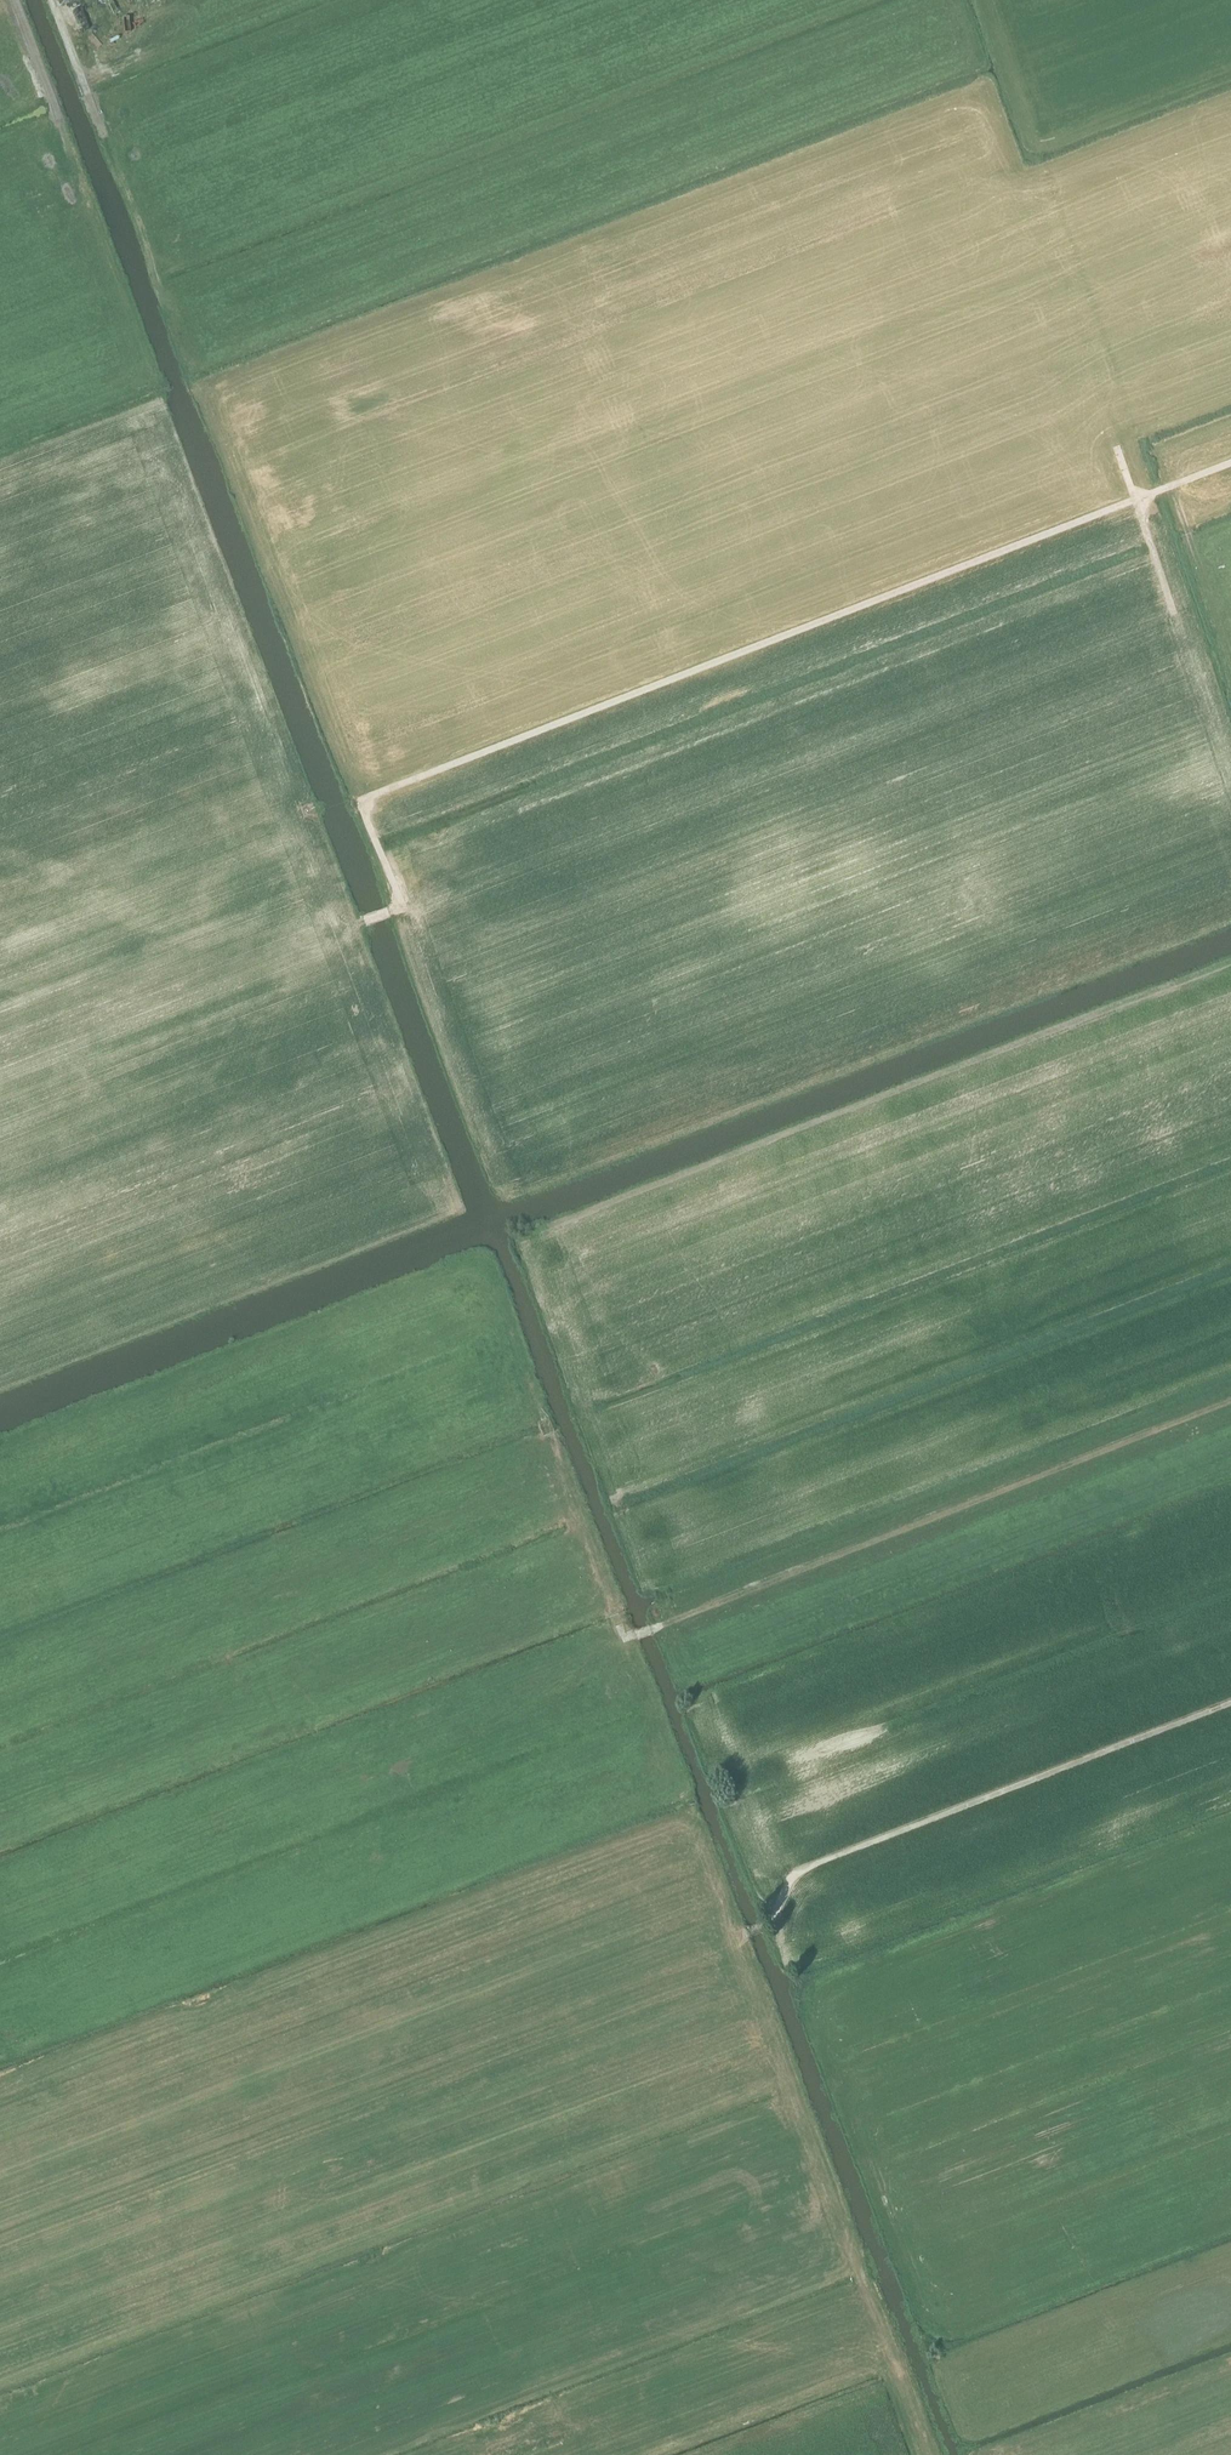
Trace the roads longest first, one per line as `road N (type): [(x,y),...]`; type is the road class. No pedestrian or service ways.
road 1 (track): [(344,929),(399,905),(361,801),(1230,463)]
road 2 (track): [(620,1626),(625,1638),(1230,1403)]
road 3 (track): [(1230,1704),(804,1869),(774,1917)]
road 4 (track): [(1117,447),(1174,614)]

